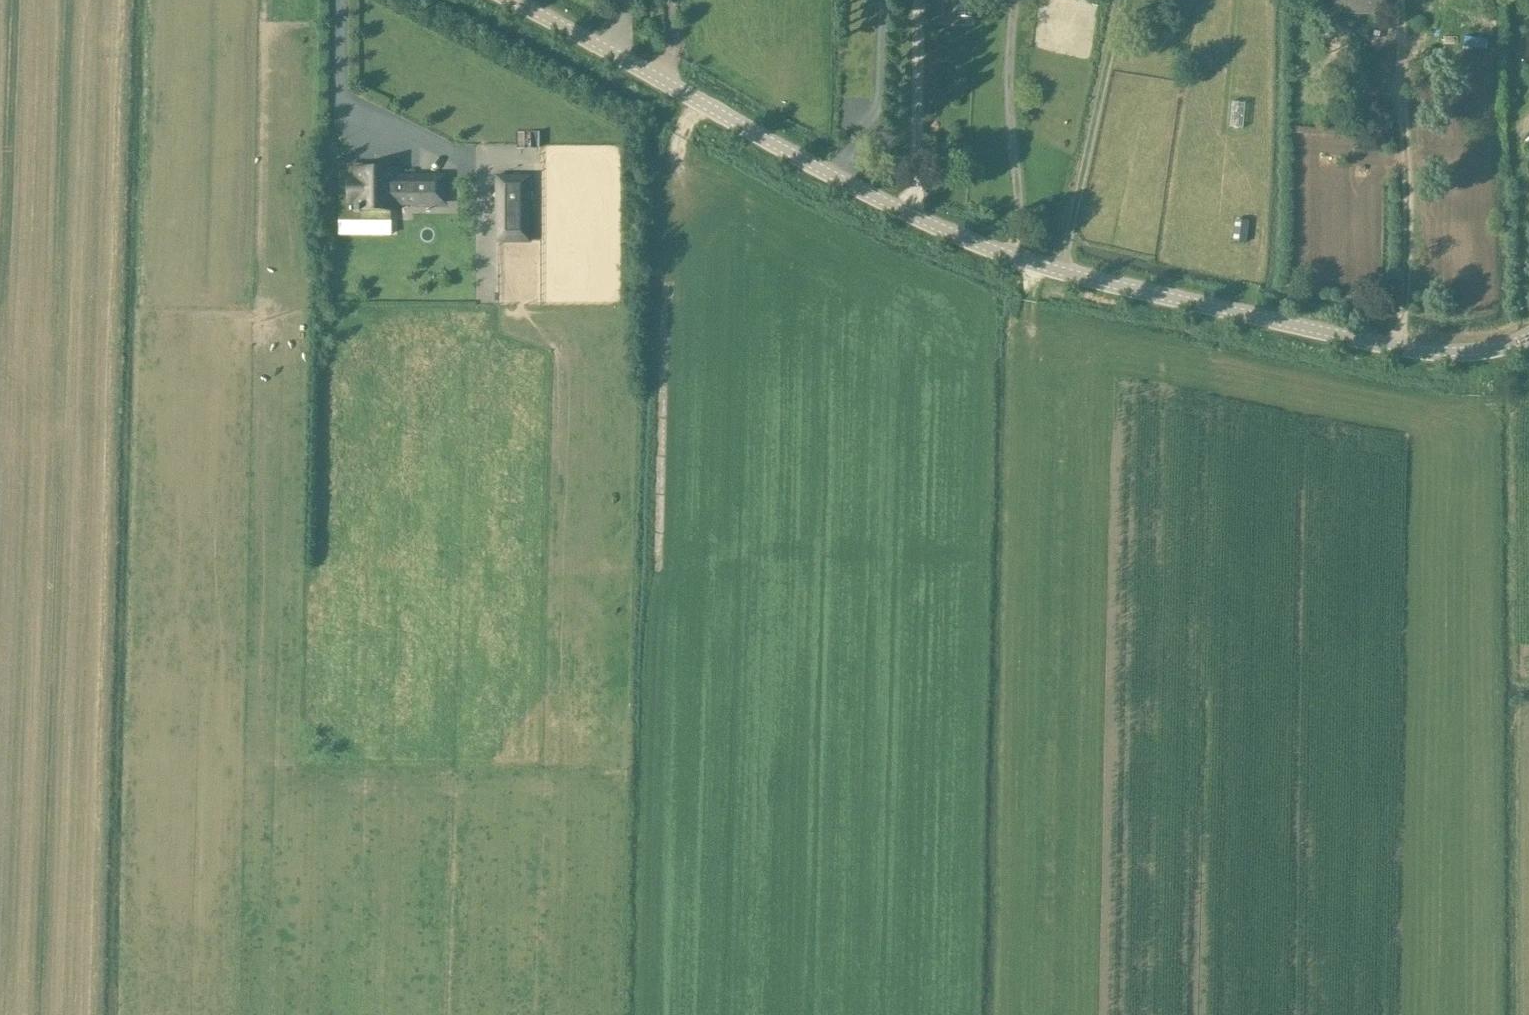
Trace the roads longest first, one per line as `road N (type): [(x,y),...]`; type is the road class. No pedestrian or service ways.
road 1 (unclassified): [(481,0),(969,258),(1452,355),(1528,342)]

